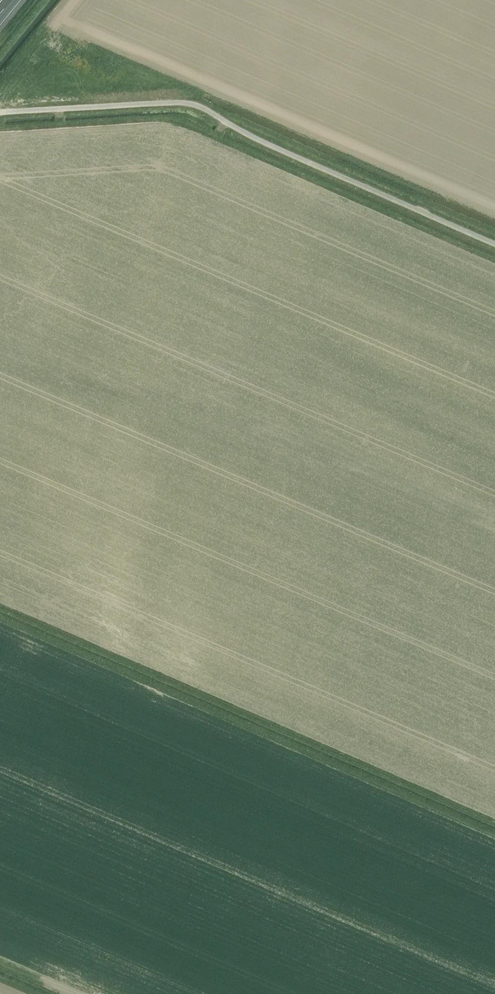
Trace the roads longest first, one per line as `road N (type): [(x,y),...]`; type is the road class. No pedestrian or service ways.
road 1 (track): [(494,244),(194,105),(0,112)]

